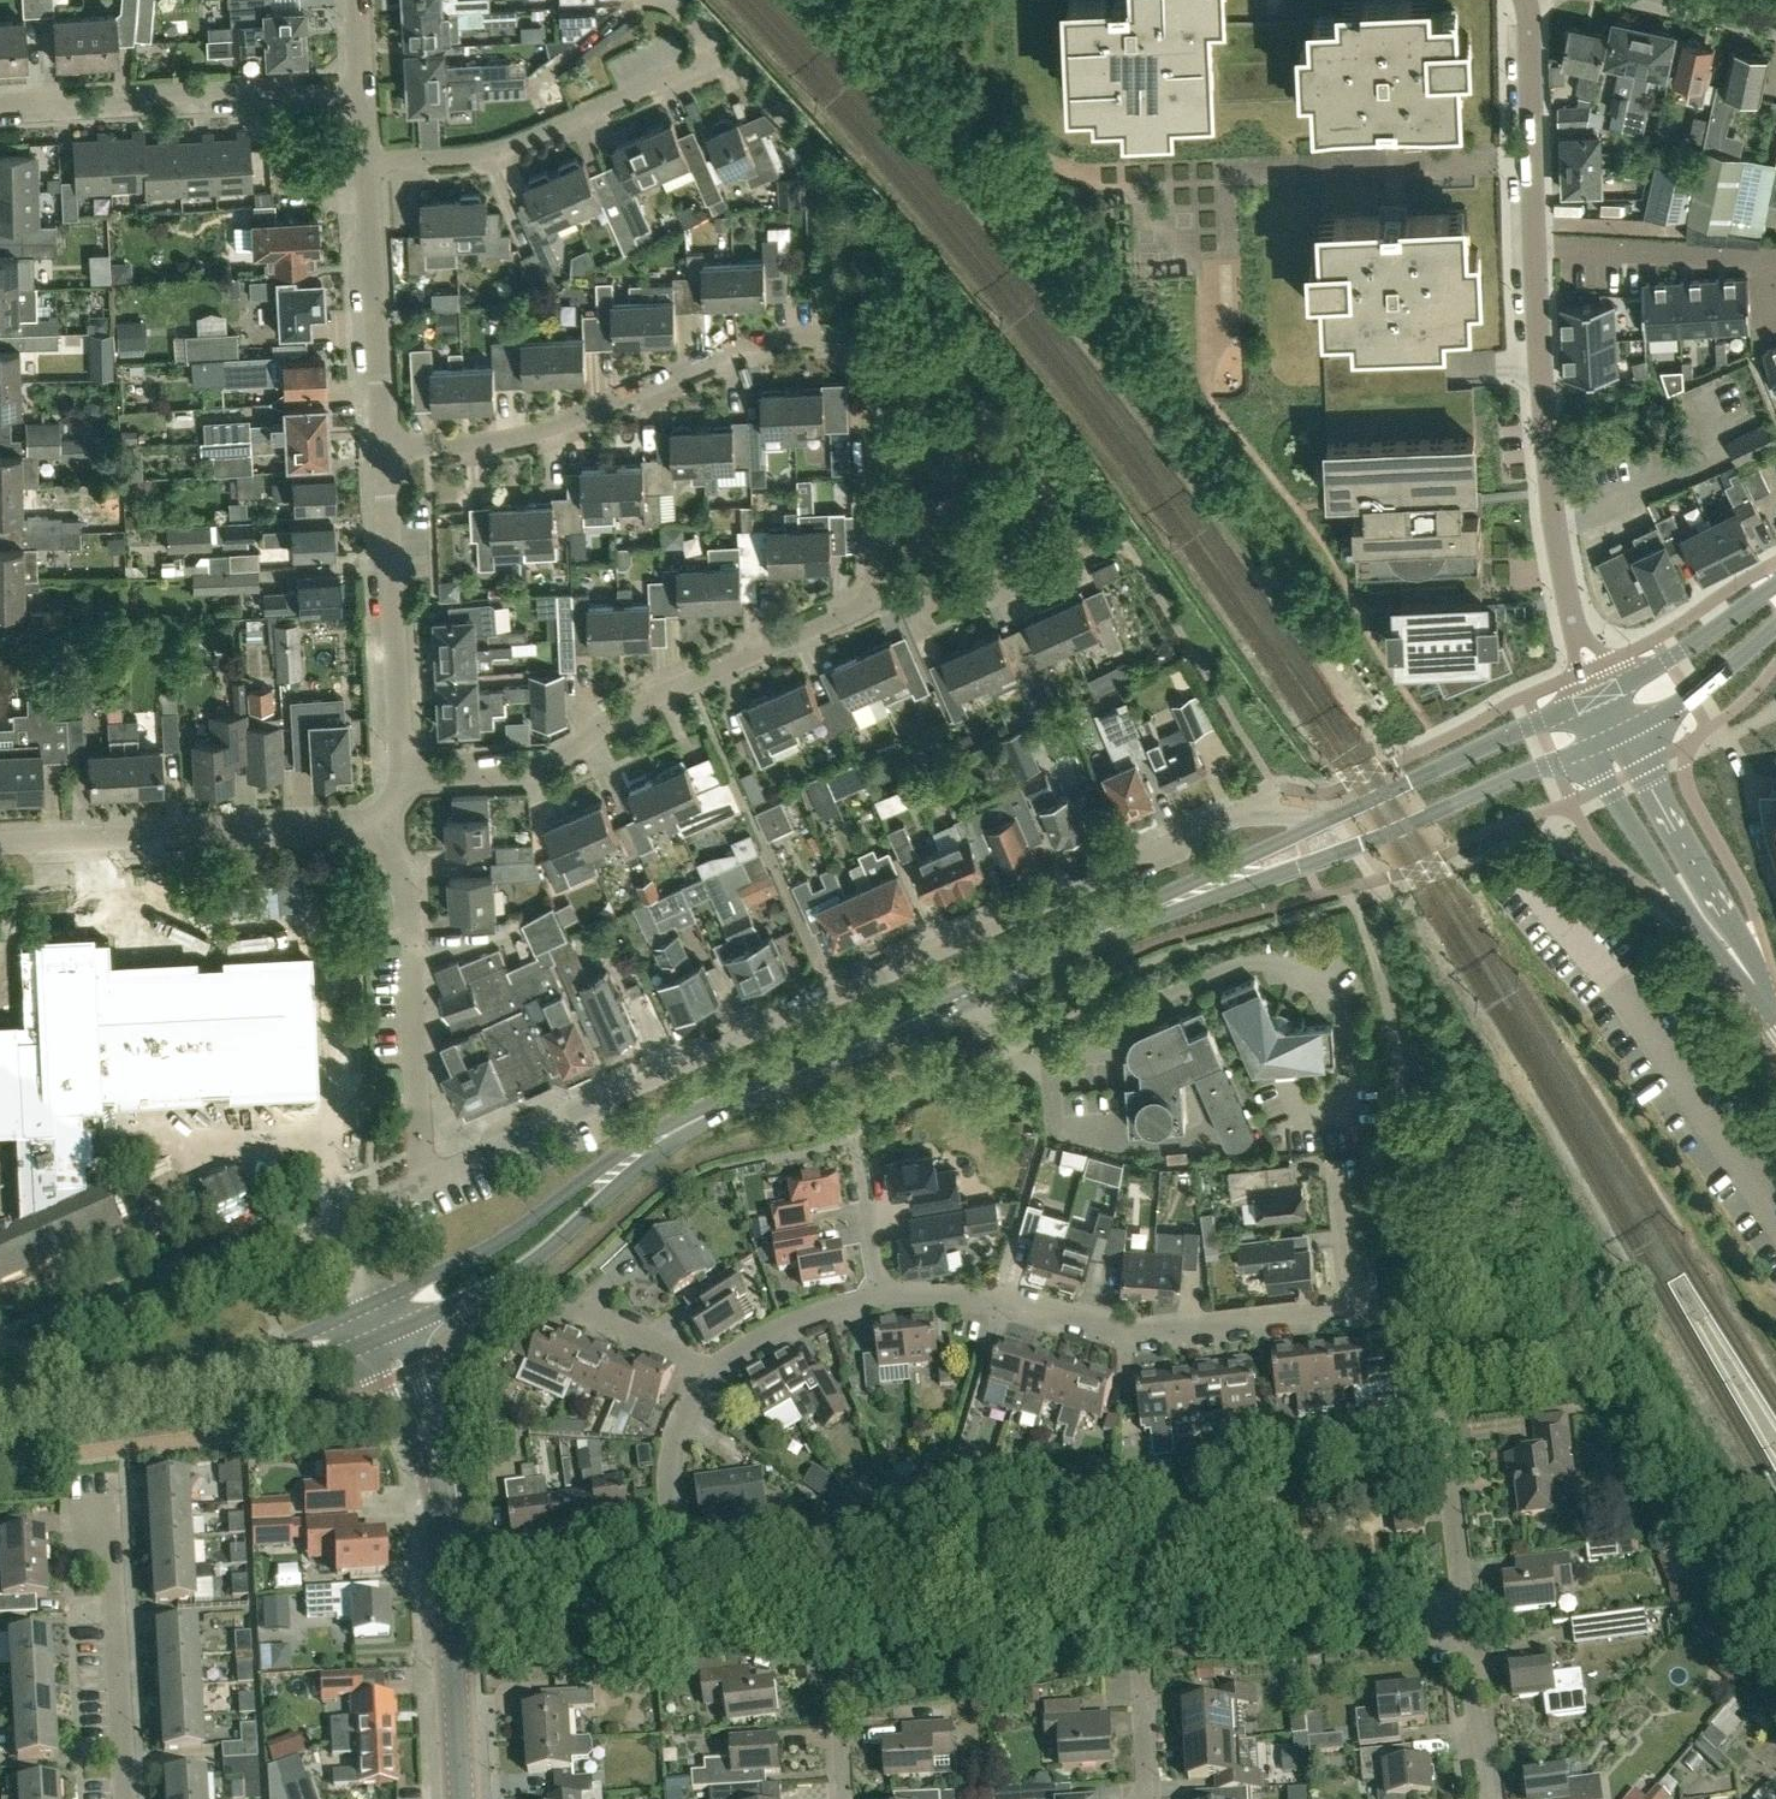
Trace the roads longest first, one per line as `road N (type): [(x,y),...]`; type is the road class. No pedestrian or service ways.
road 1 (residential): [(1325,822),(1255,810),(1232,819),(425,1179)]
road 2 (tertiary): [(375,1319),(526,1245),(625,1163),(681,1130),(1097,936)]
road 3 (residential): [(876,607),(863,388),(857,363),(840,346),(791,334),(756,340),(521,441),(386,451)]
road 4 (residential): [(1530,0),(1552,495),(1594,699)]
road 5 (tertiary): [(1097,936),(1389,834),(1607,735)]
road 6 (residential): [(408,780),(540,765),(599,729),(876,607)]
road 7 (residential): [(884,1295),(956,1292),(1131,1333),(1356,1306)]
road 8 (residential): [(361,169),(522,142),(723,54),(670,0)]
road 9 (residential): [(1490,1798),(1438,1382)]
road 10 (residential): [(450,1580),(664,1545),(672,1447),(715,1367)]
road 11 (tertiary): [(0,1416),(241,1376),(375,1319)]
road 12 (residential): [(0,843),(375,826)]
road 13 (residential): [(425,1179),(410,913),(375,826)]
road 14 (residential): [(0,104),(276,90),(358,94)]
road 15 (residential): [(1429,1298),(1389,1006),(1376,968)]
road 16 (residential): [(408,780),(386,451)]
road 17 (tertiary): [(1775,1016),(1631,795),(1607,735)]
road 18 (residential): [(125,1798),(109,1502)]
road 19 (tertiary): [(1594,699),(1325,822)]
road 20 (residential): [(386,451),(361,169)]
road 21 (residential): [(450,1580),(443,1483),(375,1319)]
road 22 (tertiary): [(1325,822),(1097,936)]
road 23 (residential): [(463,1798),(450,1580)]
road 24 (residential): [(876,607),(929,605),(1074,547)]
road 25 (tertiary): [(1775,602),(1676,665),(1594,699)]
road 26 (tertiary): [(1607,735),(1690,695),(1775,627)]
road 27 (residential): [(715,1367),(778,1328),(884,1295)]
road 28 (residential): [(715,1367),(568,1303)]
road 29 (residential): [(1356,1306),(1341,1156)]
road 30 (residential): [(842,1798),(835,1666)]
road 31 (residential): [(1142,1798),(1139,1667)]

